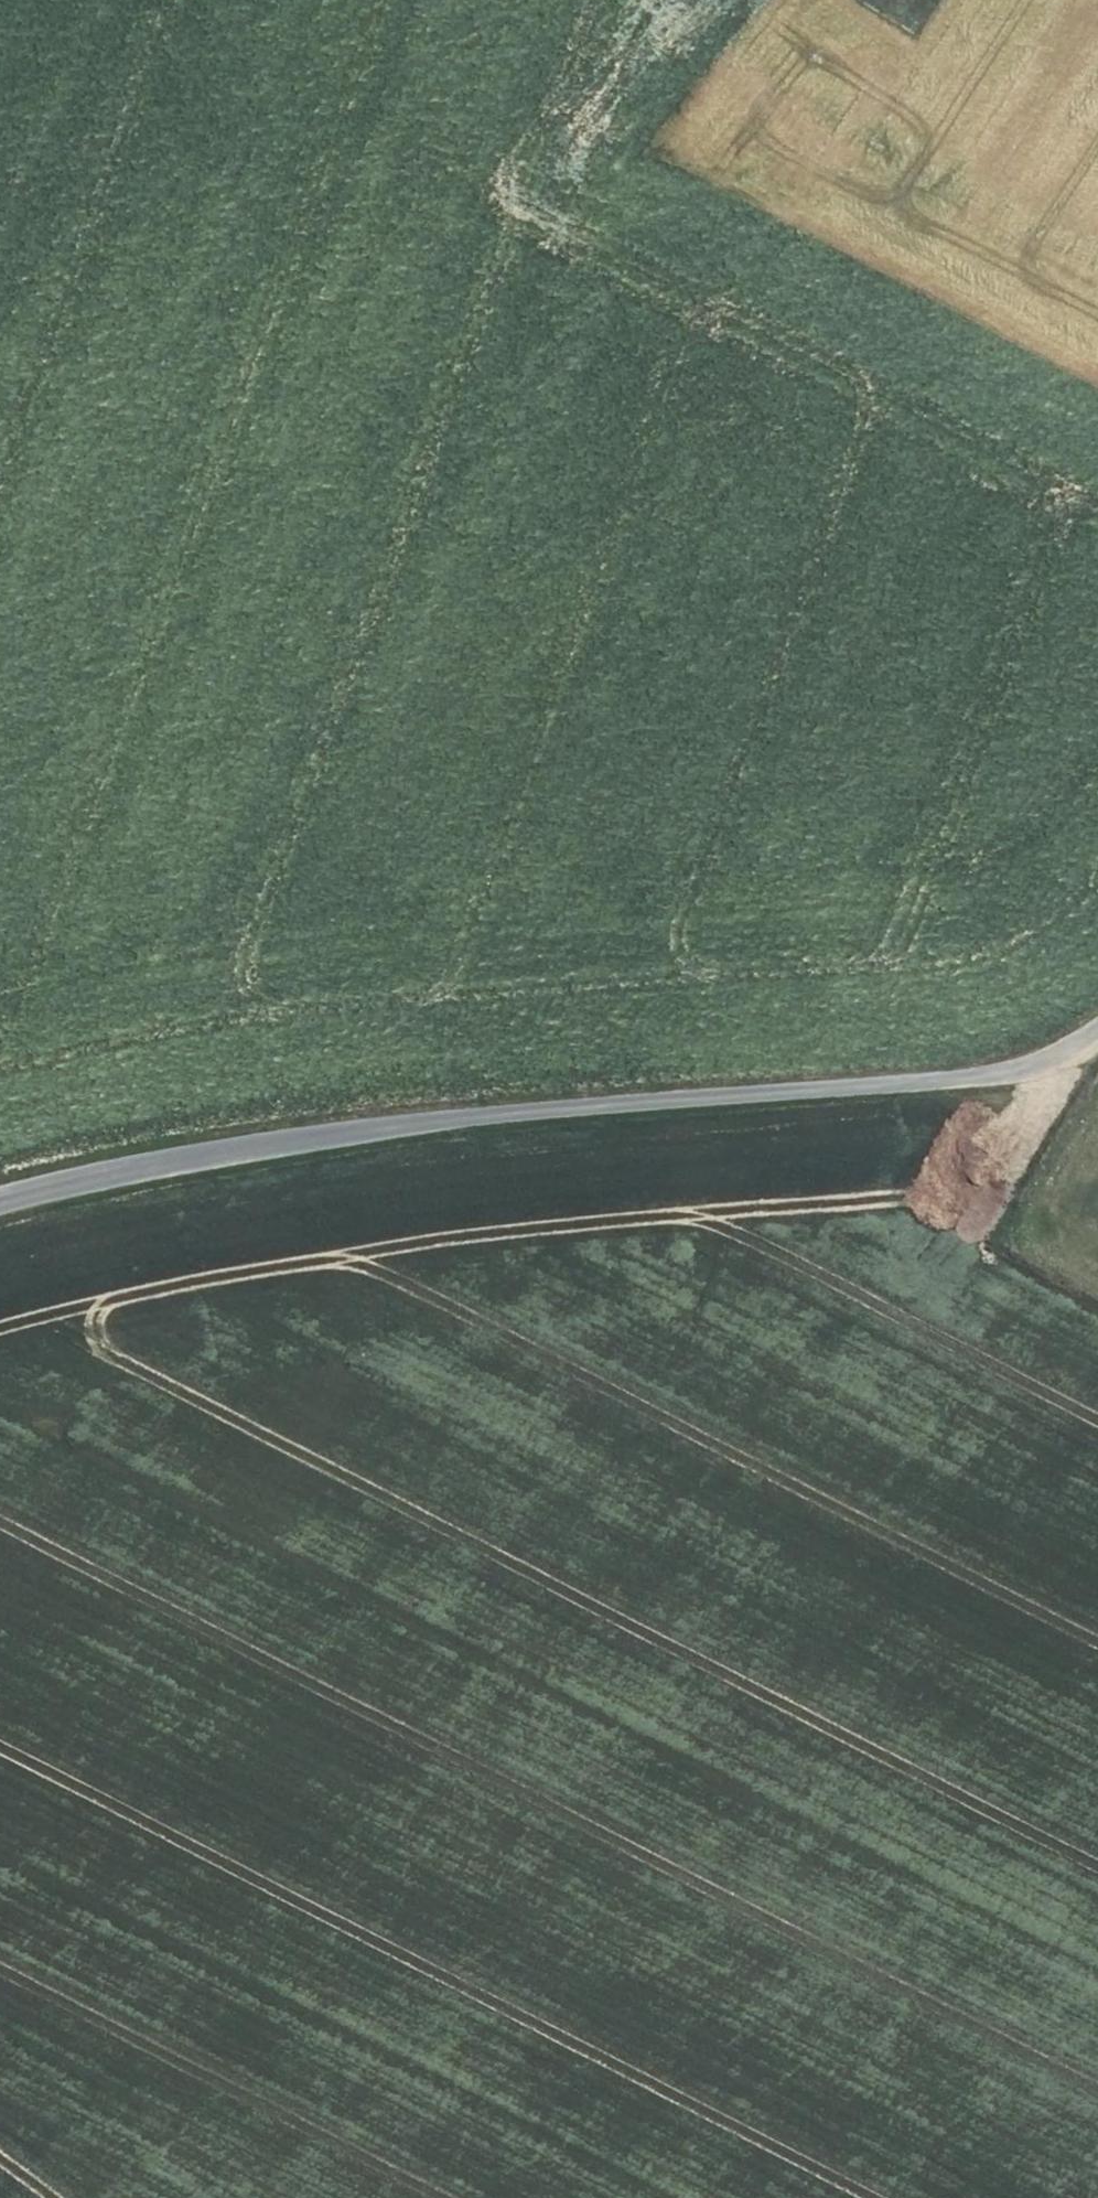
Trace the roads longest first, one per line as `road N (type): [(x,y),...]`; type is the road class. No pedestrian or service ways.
road 1 (unclassified): [(0,1197),(117,1168),(419,1117),(1008,1071),(1062,1053),(1097,1030)]

